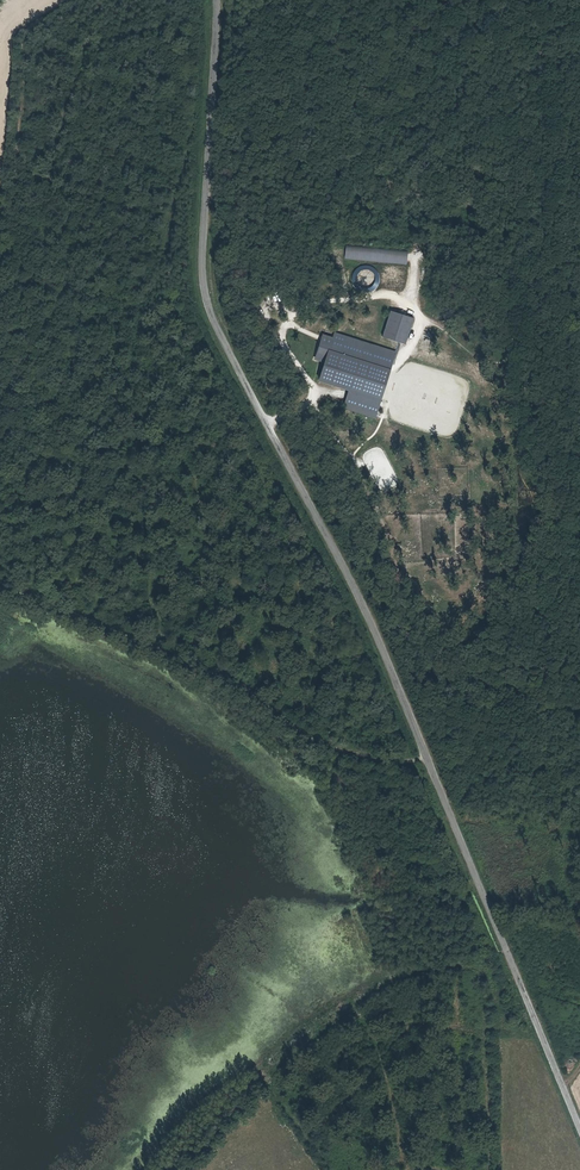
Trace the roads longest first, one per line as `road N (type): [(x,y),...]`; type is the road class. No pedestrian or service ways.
road 1 (unclassified): [(579,1133),(315,517),(216,326),(207,260),(219,0)]
road 2 (track): [(419,759),(333,746),(227,680),(38,594),(0,590)]

